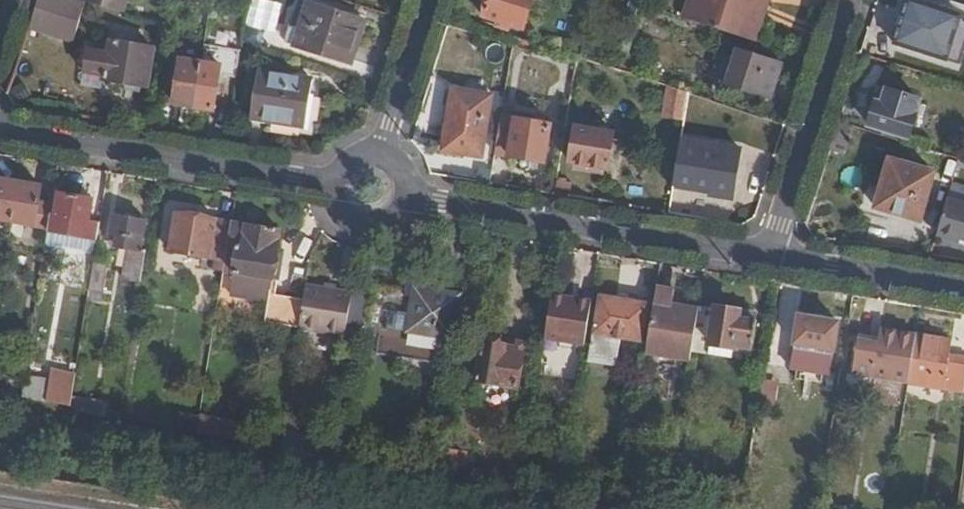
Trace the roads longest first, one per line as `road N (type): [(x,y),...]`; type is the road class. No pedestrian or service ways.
road 1 (residential): [(770,255),(412,197)]
road 2 (residential): [(330,183),(0,130)]
road 3 (residential): [(851,0),(770,255)]
road 4 (residential): [(963,288),(770,255)]
road 5 (residential): [(430,0),(382,150)]
road 6 (residential): [(330,183),(341,219),(364,231),(390,228),(412,197)]

